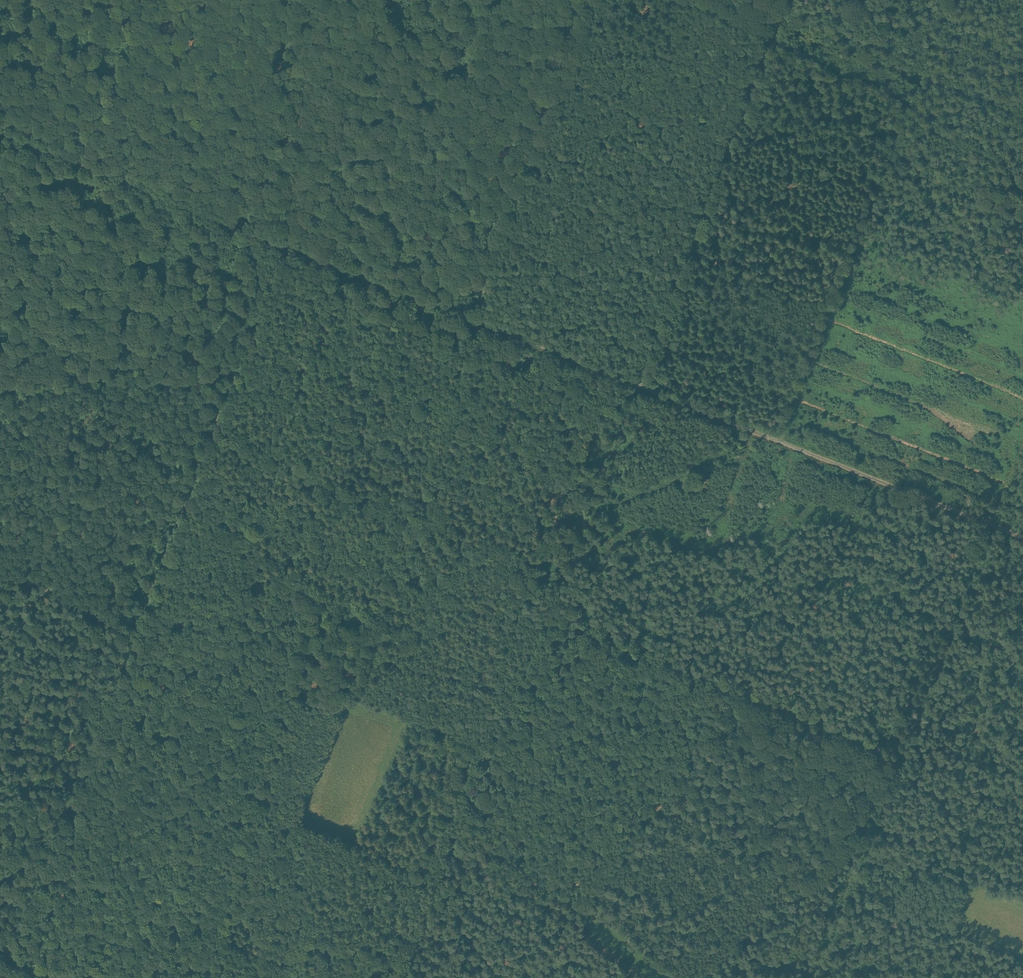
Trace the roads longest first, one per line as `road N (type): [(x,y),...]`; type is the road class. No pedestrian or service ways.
road 1 (track): [(287,241),(126,632),(7,956)]
road 2 (track): [(406,977),(639,383)]
road 3 (track): [(946,0),(779,440)]
road 4 (track): [(639,383),(790,0)]
road 5 (track): [(639,383),(287,241)]
road 6 (track): [(991,523),(639,383)]
road 7 (track): [(287,241),(0,132)]
road 8 (track): [(0,386),(88,376),(236,377)]
road 9 (track): [(570,909),(460,838)]
road 10 (track): [(322,850),(438,898)]

